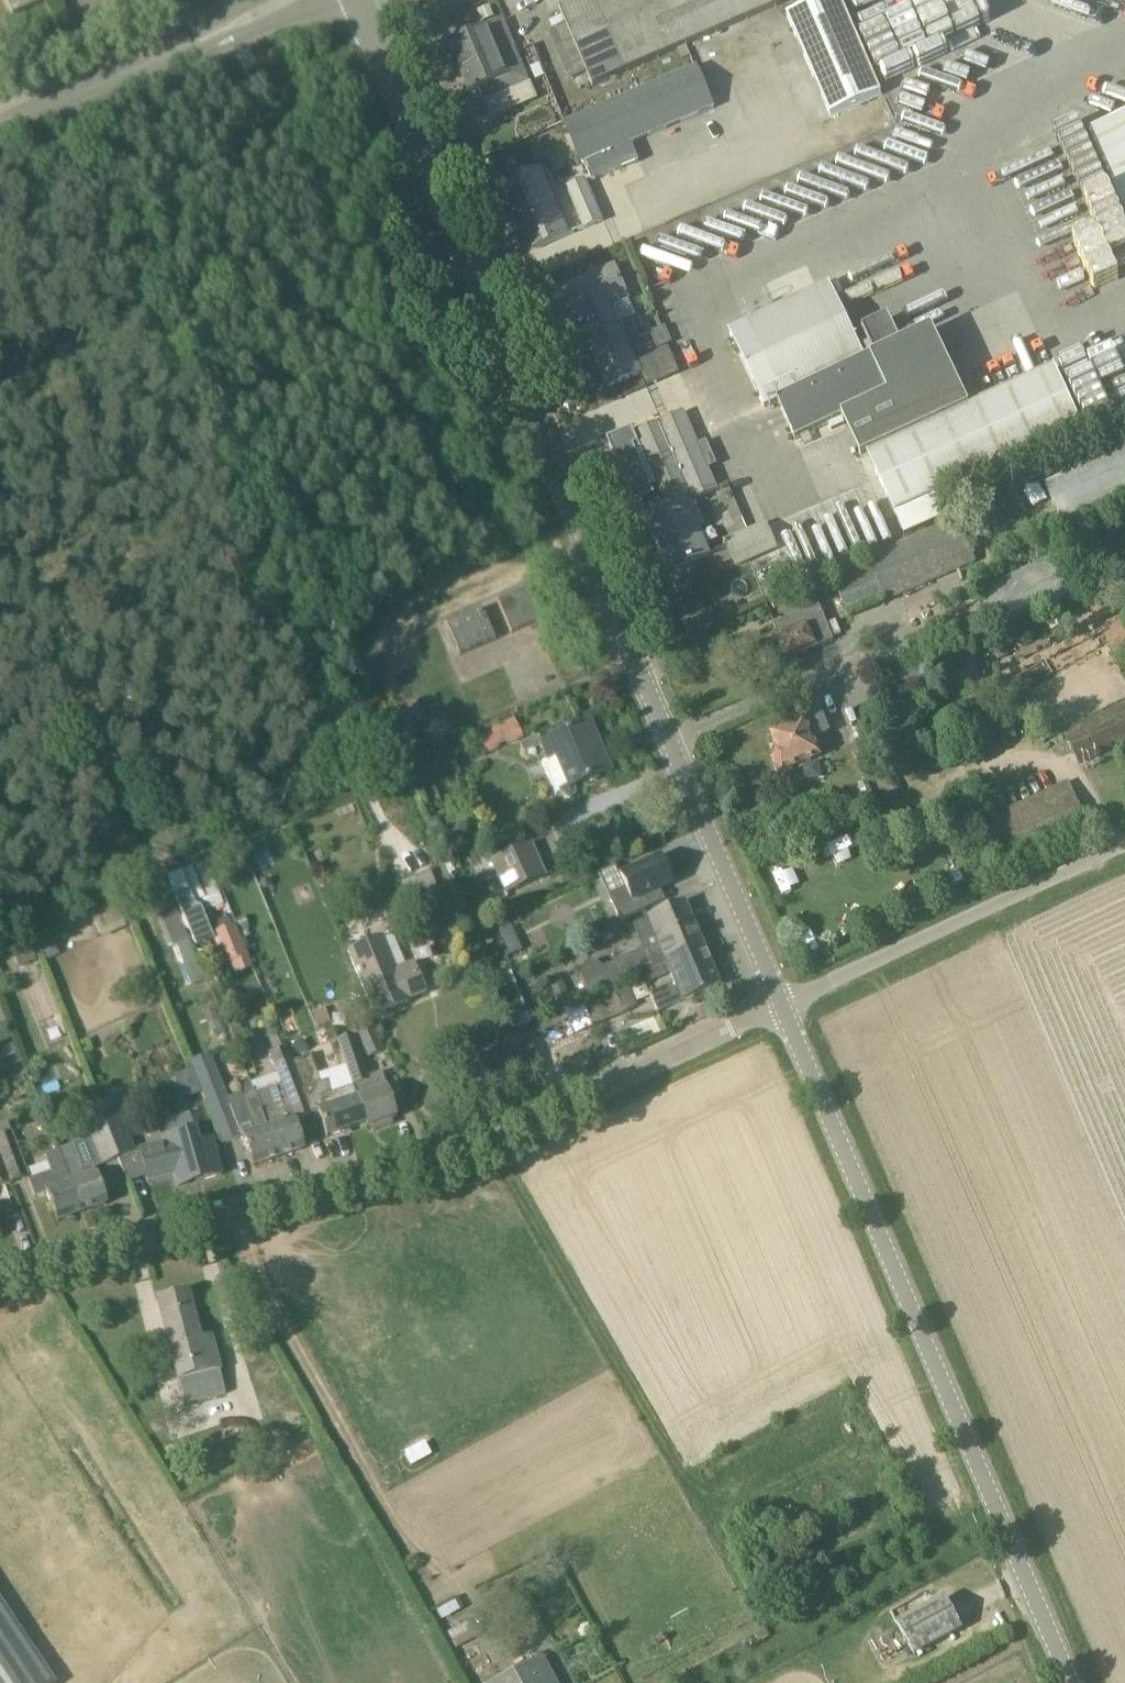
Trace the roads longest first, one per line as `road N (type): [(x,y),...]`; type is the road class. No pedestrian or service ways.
road 1 (unclassified): [(784,1004),(360,0)]
road 2 (unclassified): [(0,1278),(480,1144),(784,1004)]
road 3 (unclassified): [(1072,1682),(784,1004)]
road 4 (track): [(732,1511),(678,1468),(487,1141)]
road 5 (unclassified): [(784,1004),(1124,846)]
road 6 (track): [(401,1540),(227,1215)]
road 7 (unclassified): [(0,129),(301,0)]

